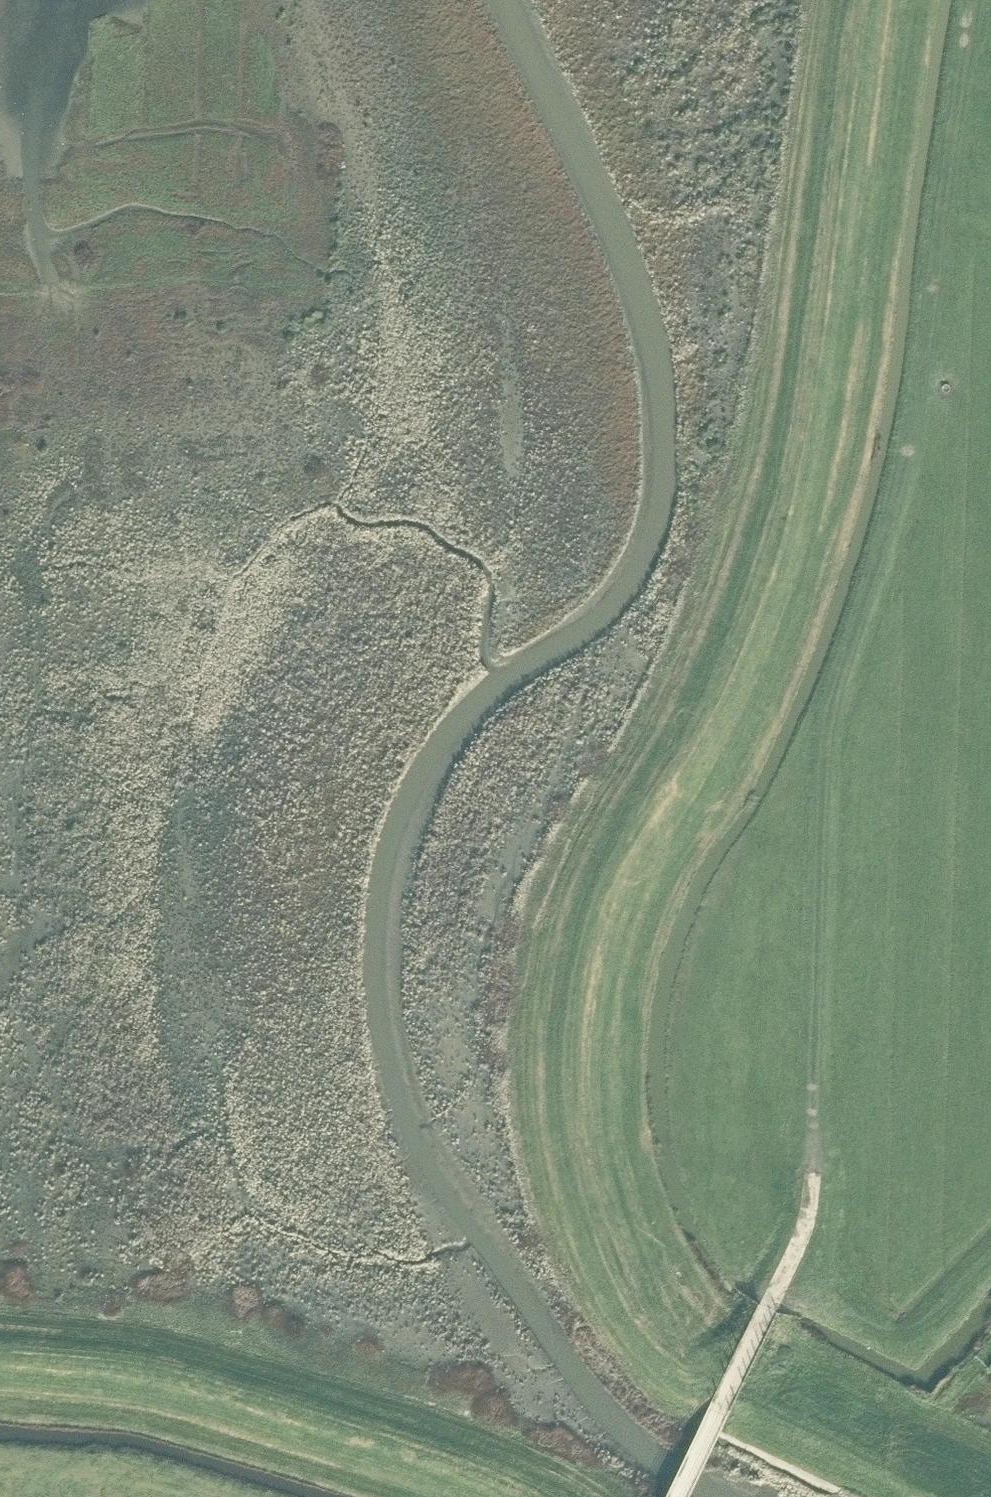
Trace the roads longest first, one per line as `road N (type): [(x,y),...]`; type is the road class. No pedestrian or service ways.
road 1 (track): [(718,1407),(802,1235),(811,1175)]

